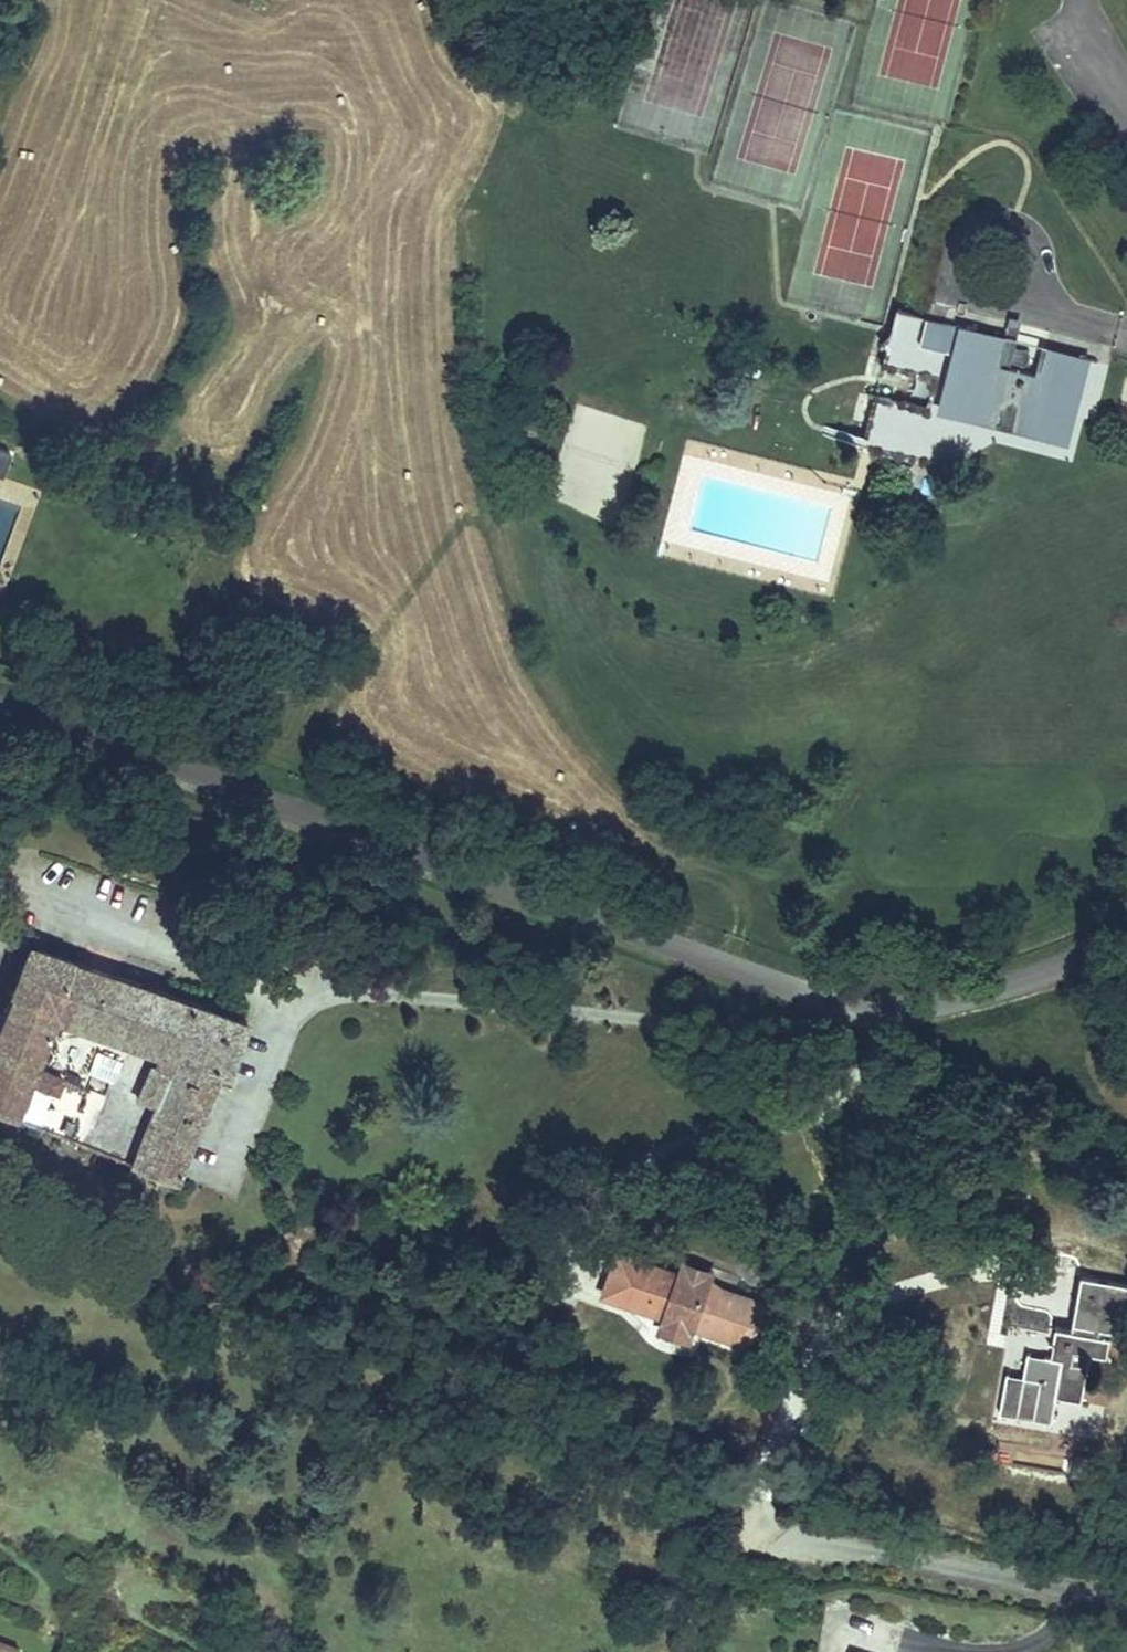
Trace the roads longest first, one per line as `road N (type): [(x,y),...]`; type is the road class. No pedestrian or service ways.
road 1 (residential): [(1126,922),(1041,969),(972,991),(902,1002),(834,997),(0,697)]
road 2 (residential): [(778,1524),(1126,1601)]

